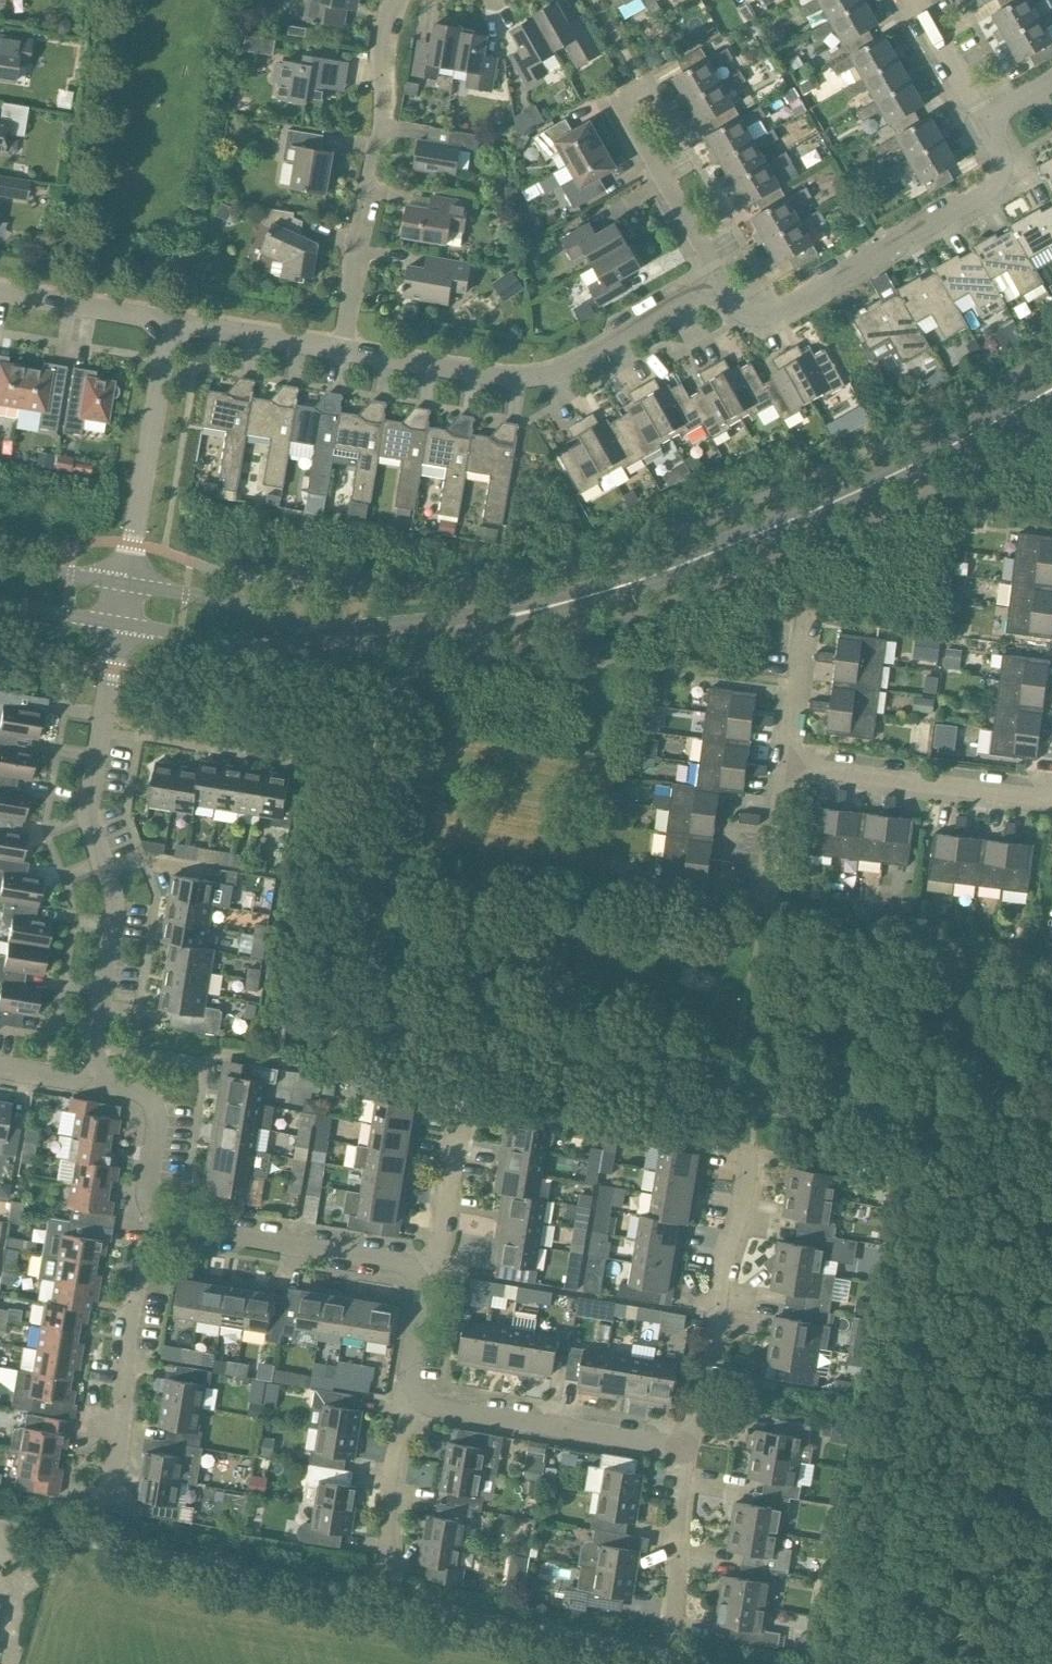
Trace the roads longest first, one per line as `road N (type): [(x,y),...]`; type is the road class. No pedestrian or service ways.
road 1 (unclassified): [(697,1663),(0,1526)]
road 2 (tertiary): [(522,614),(665,571),(787,522),(1051,390)]
road 3 (residential): [(88,1081),(115,915),(88,807),(118,623)]
road 4 (tertiary): [(118,623),(314,646),(464,634),(522,614)]
road 5 (residential): [(716,281),(734,308),(751,319),(771,317),(990,190),(1001,172),(999,151),(983,119)]
road 6 (tertiary): [(522,614),(318,626),(125,584)]
road 7 (residential): [(343,350),(526,378),(559,372),(716,281)]
road 8 (residential): [(395,0),(384,34),(378,131),(352,242),(343,350)]
road 9 (residential): [(685,1448),(712,1368),(719,1282),(751,1144)]
road 10 (residential): [(100,1504),(123,1439),(130,1297),(159,1220)]
road 11 (residential): [(685,1448),(436,1408),(414,1396)]
road 12 (residential): [(418,1279),(397,1261),(159,1220)]
road 13 (residential): [(125,584),(170,320)]
road 14 (residential): [(788,766),(1051,795)]
road 15 (residential): [(612,96),(716,281)]
road 16 (residential): [(159,1220),(148,1192),(159,1117),(139,1090),(88,1081)]
road 17 (residential): [(418,1279),(438,1247),(455,1156),(475,1106)]
road 18 (residential): [(383,1573),(388,1464),(414,1396)]
road 19 (residential): [(669,1629),(685,1448)]
road 20 (residential): [(170,320),(343,350)]
road 21 (residential): [(170,320),(0,294)]
road 22 (residential): [(788,766),(807,612)]
road 23 (residential): [(983,119),(918,0)]
road 24 (residential): [(771,900),(788,766)]
road 25 (tertiary): [(125,584),(0,565)]
road 26 (tertiary): [(0,601),(118,623)]

